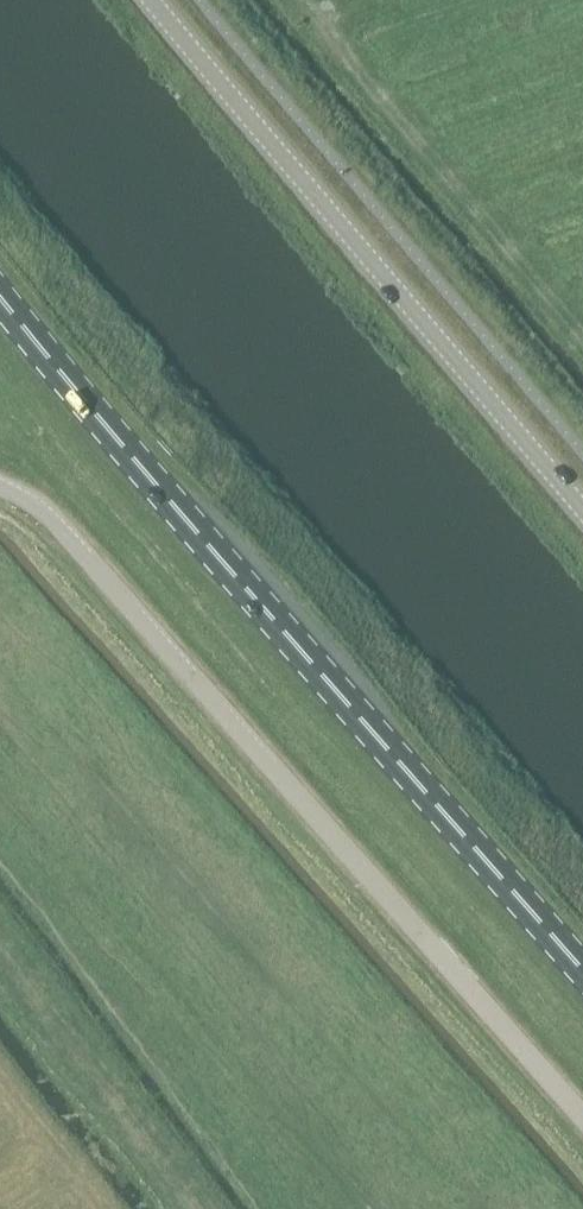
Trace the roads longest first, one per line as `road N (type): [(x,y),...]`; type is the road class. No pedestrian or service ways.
road 1 (primary): [(582,969),(106,427),(0,294)]
road 2 (unclassified): [(582,1118),(56,523),(0,486)]
road 3 (secondary): [(582,514),(148,0)]

